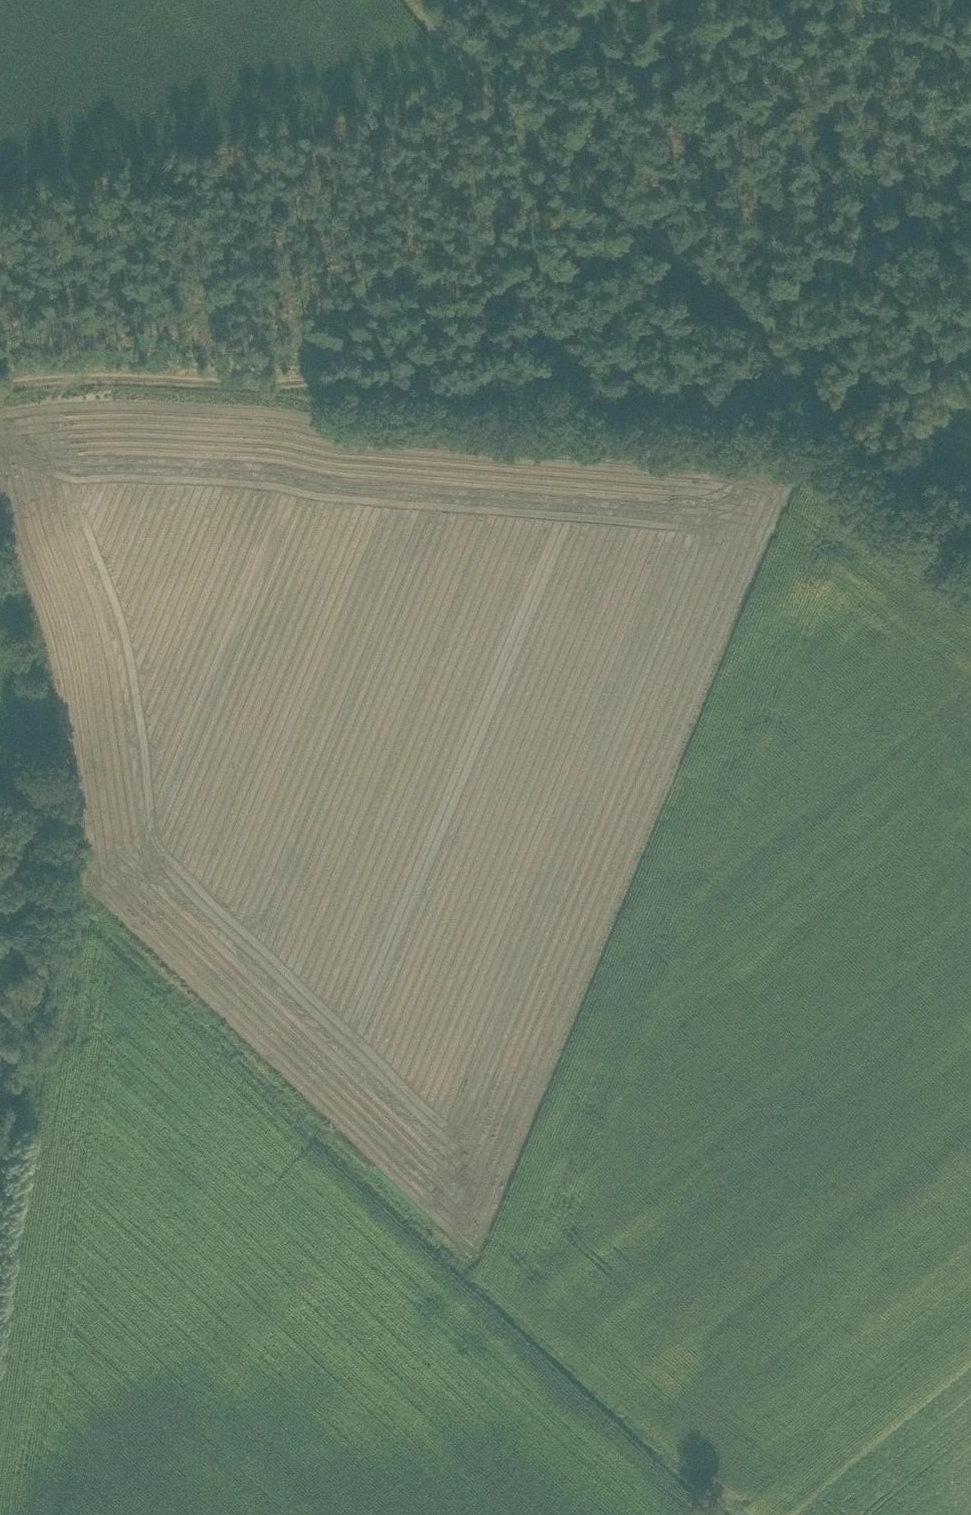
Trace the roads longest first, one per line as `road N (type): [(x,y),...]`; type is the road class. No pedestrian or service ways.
road 1 (track): [(970,433),(855,408),(671,391),(519,395),(124,375),(0,380)]
road 2 (track): [(413,0),(542,141),(855,408),(970,474)]

